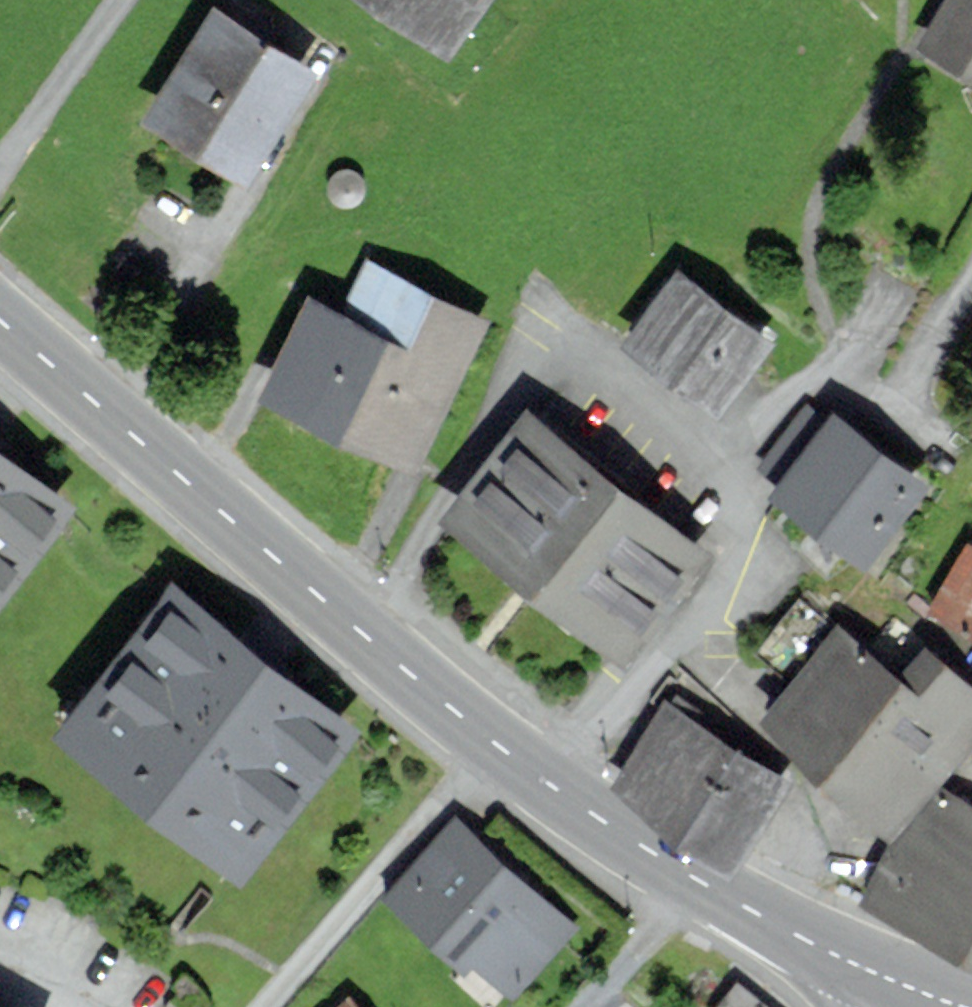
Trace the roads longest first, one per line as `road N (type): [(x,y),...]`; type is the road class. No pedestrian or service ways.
road 1 (residential): [(971,277),(905,393),(879,417),(823,388),(778,421),(706,594),(554,789)]
road 2 (secondary): [(98,410),(373,650),(491,739)]
road 3 (secondary): [(554,789),(748,909),(954,1000)]
road 4 (residential): [(491,739),(262,1006)]
road 5 (residential): [(242,196),(98,410)]
road 6 (residential): [(118,0),(0,165)]
road 7 (track): [(695,880),(577,1006)]
road 8 (secondary): [(0,322),(98,410)]

